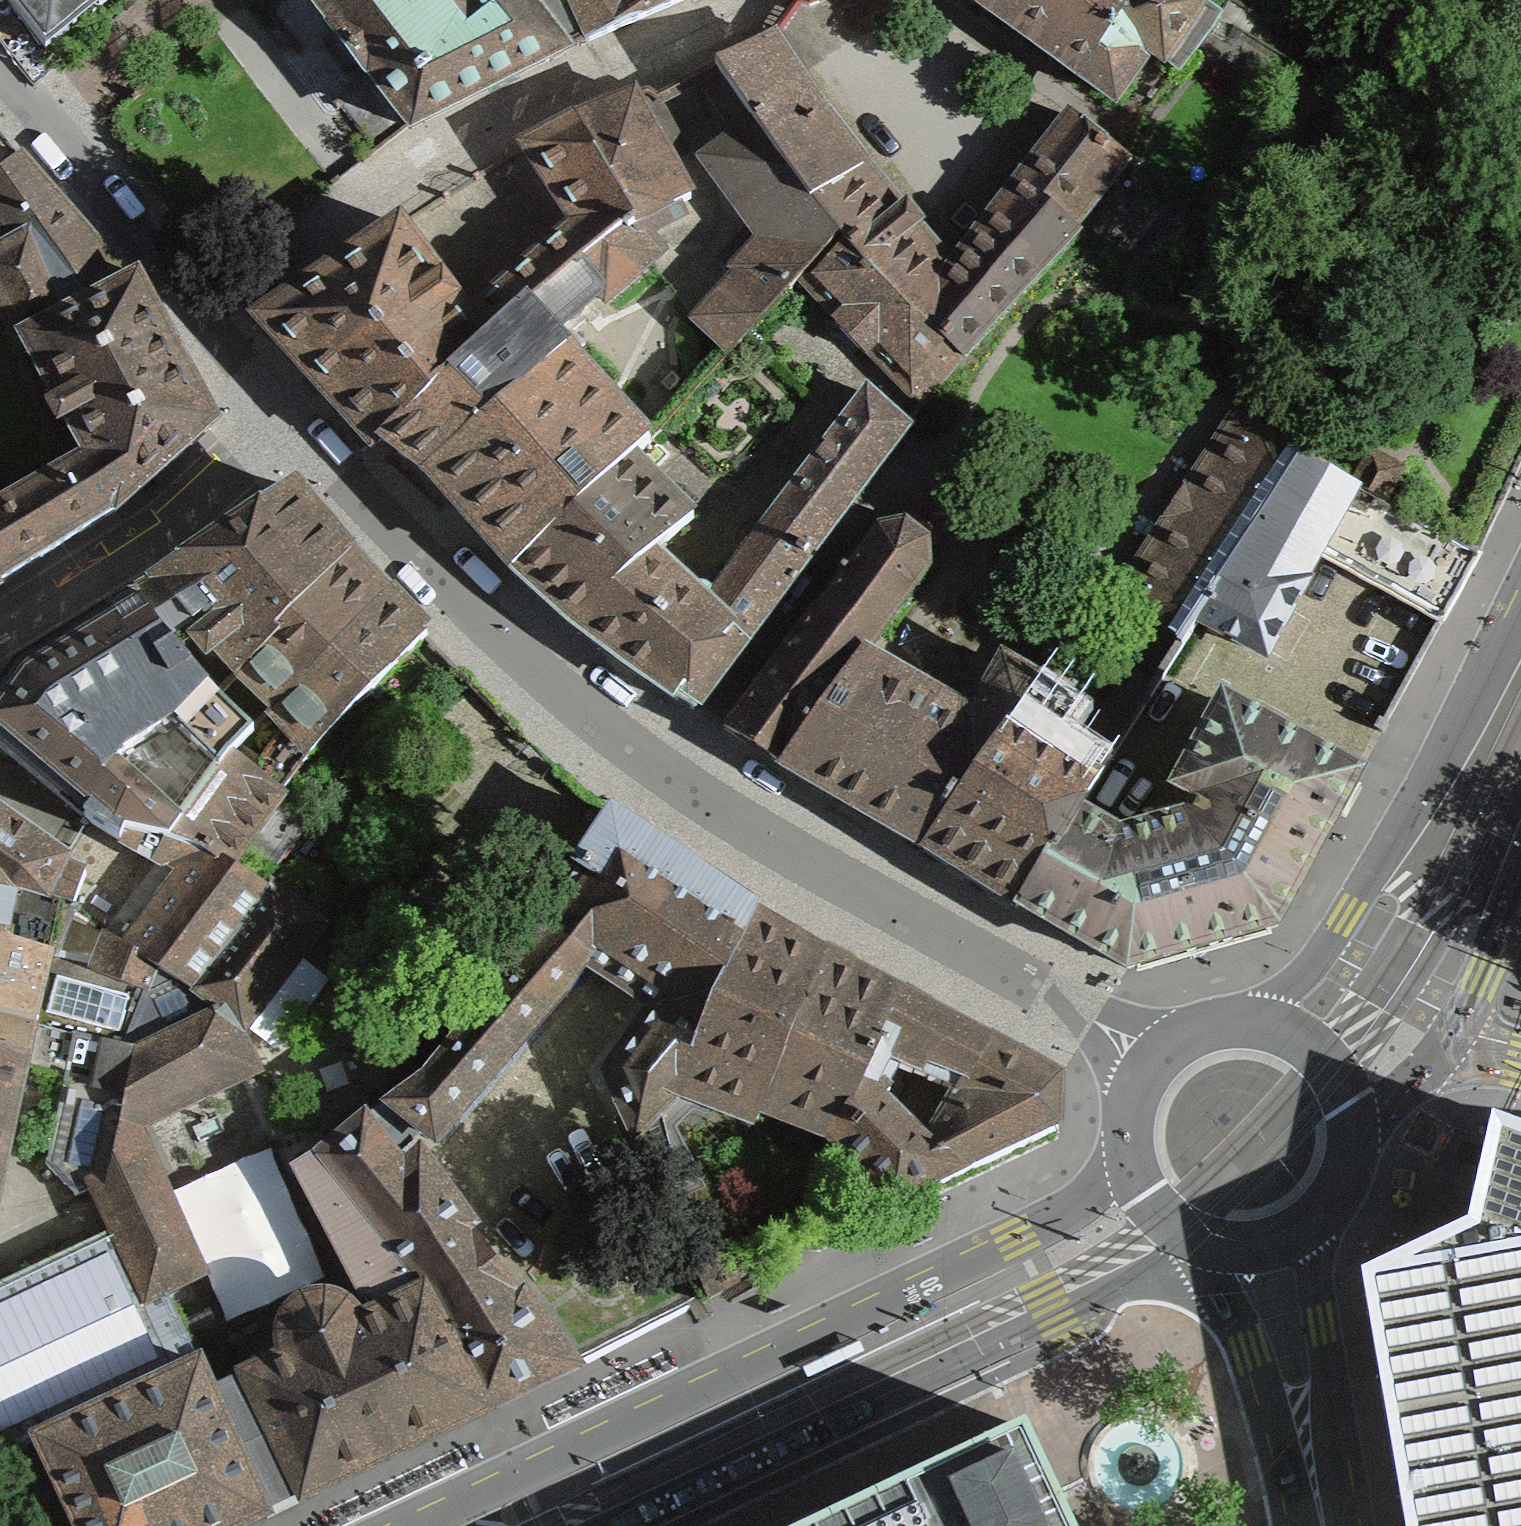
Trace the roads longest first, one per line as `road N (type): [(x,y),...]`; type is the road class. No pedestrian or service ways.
road 1 (residential): [(1094,1022),(780,848),(624,746),(482,622),(297,427)]
road 2 (tertiary): [(1130,1133),(1108,1176),(1071,1212),(423,1525)]
road 3 (tertiary): [(630,1525),(1210,1245)]
road 4 (residential): [(198,313),(384,179),(750,0)]
road 5 (secondary): [(1520,620),(1347,915),(1256,1027)]
road 6 (residential): [(0,631),(297,427)]
road 7 (residential): [(198,313),(0,64)]
road 8 (secondary): [(1210,1245),(1311,1525)]
road 9 (secondary): [(1333,1525),(1322,1326),(1306,1230)]
road 10 (secondary): [(1354,1146),(1352,1113),(1319,1056),(1256,1027)]
road 11 (secondary): [(1456,1026),(1520,871)]
road 12 (secondary): [(1354,1146),(1456,1026)]
road 13 (residential): [(297,427),(198,313)]
road 14 (secondary): [(1130,1133),(1150,1201),(1210,1245)]

